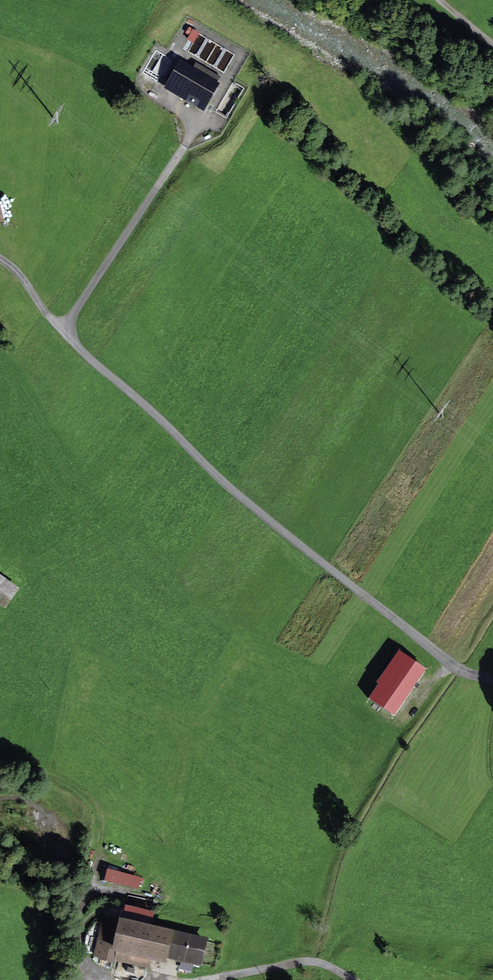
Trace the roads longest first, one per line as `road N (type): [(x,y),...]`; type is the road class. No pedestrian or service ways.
road 1 (track): [(492,681),(461,672),(238,492),(70,330)]
road 2 (track): [(70,330),(190,135),(187,114),(153,93)]
road 3 (track): [(0,760),(46,771),(95,803),(100,846),(77,944),(85,979)]
road 4 (track): [(201,979),(304,962),(353,979)]

